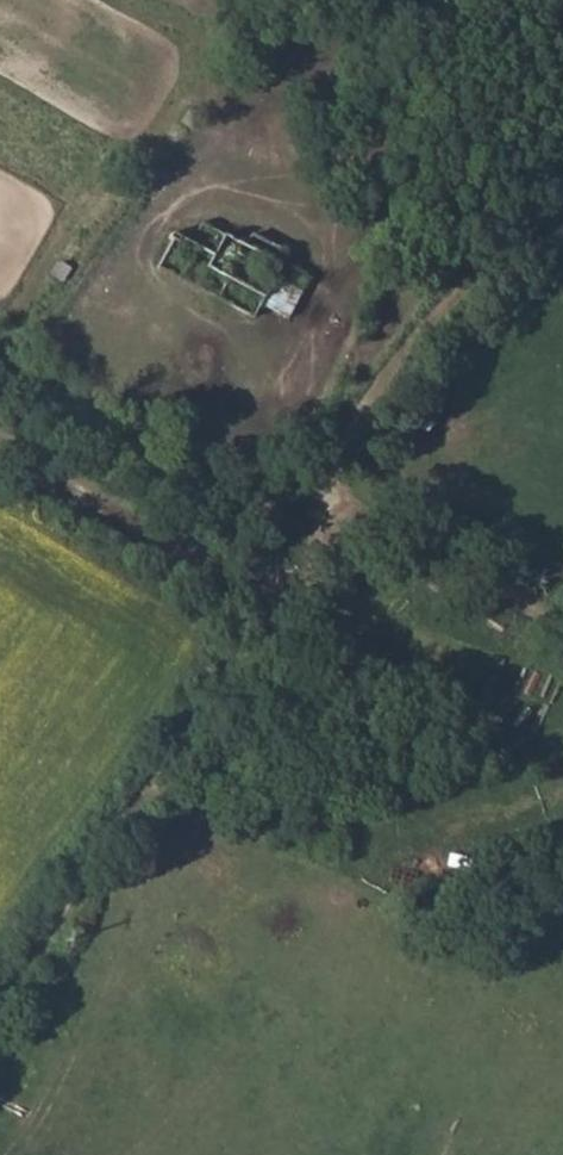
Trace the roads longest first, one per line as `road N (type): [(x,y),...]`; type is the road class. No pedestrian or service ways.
road 1 (track): [(334,495),(272,620),(0,1014)]
road 2 (track): [(334,495),(388,378),(476,279),(562,207)]
road 3 (unclassified): [(0,483),(272,620)]
road 4 (track): [(562,622),(334,495)]

